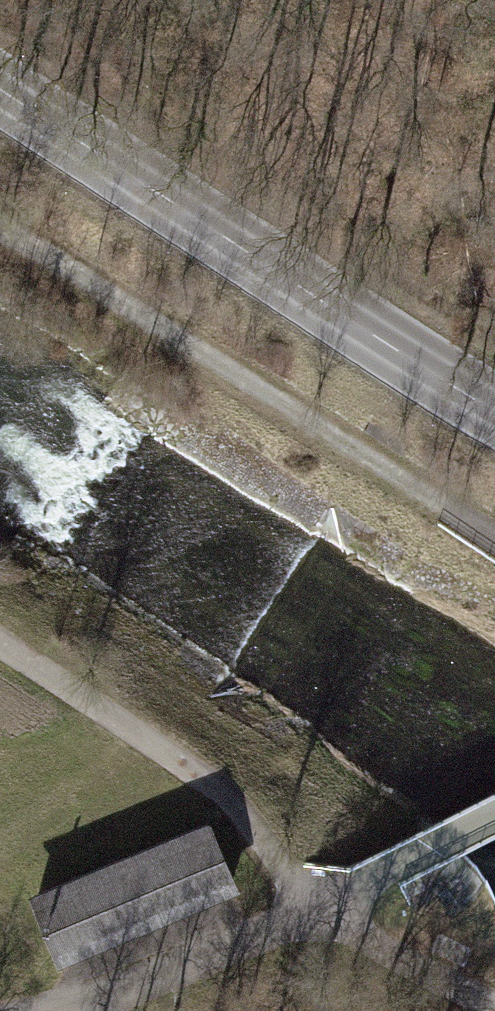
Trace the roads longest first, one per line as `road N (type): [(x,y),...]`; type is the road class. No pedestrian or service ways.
road 1 (tertiary): [(0,88),(494,407)]
road 2 (track): [(494,542),(0,232)]
road 3 (track): [(0,643),(229,794),(317,908)]
road 4 (track): [(317,908),(42,1010)]
road 5 (track): [(494,1008),(317,908)]
road 6 (track): [(317,908),(494,815)]

